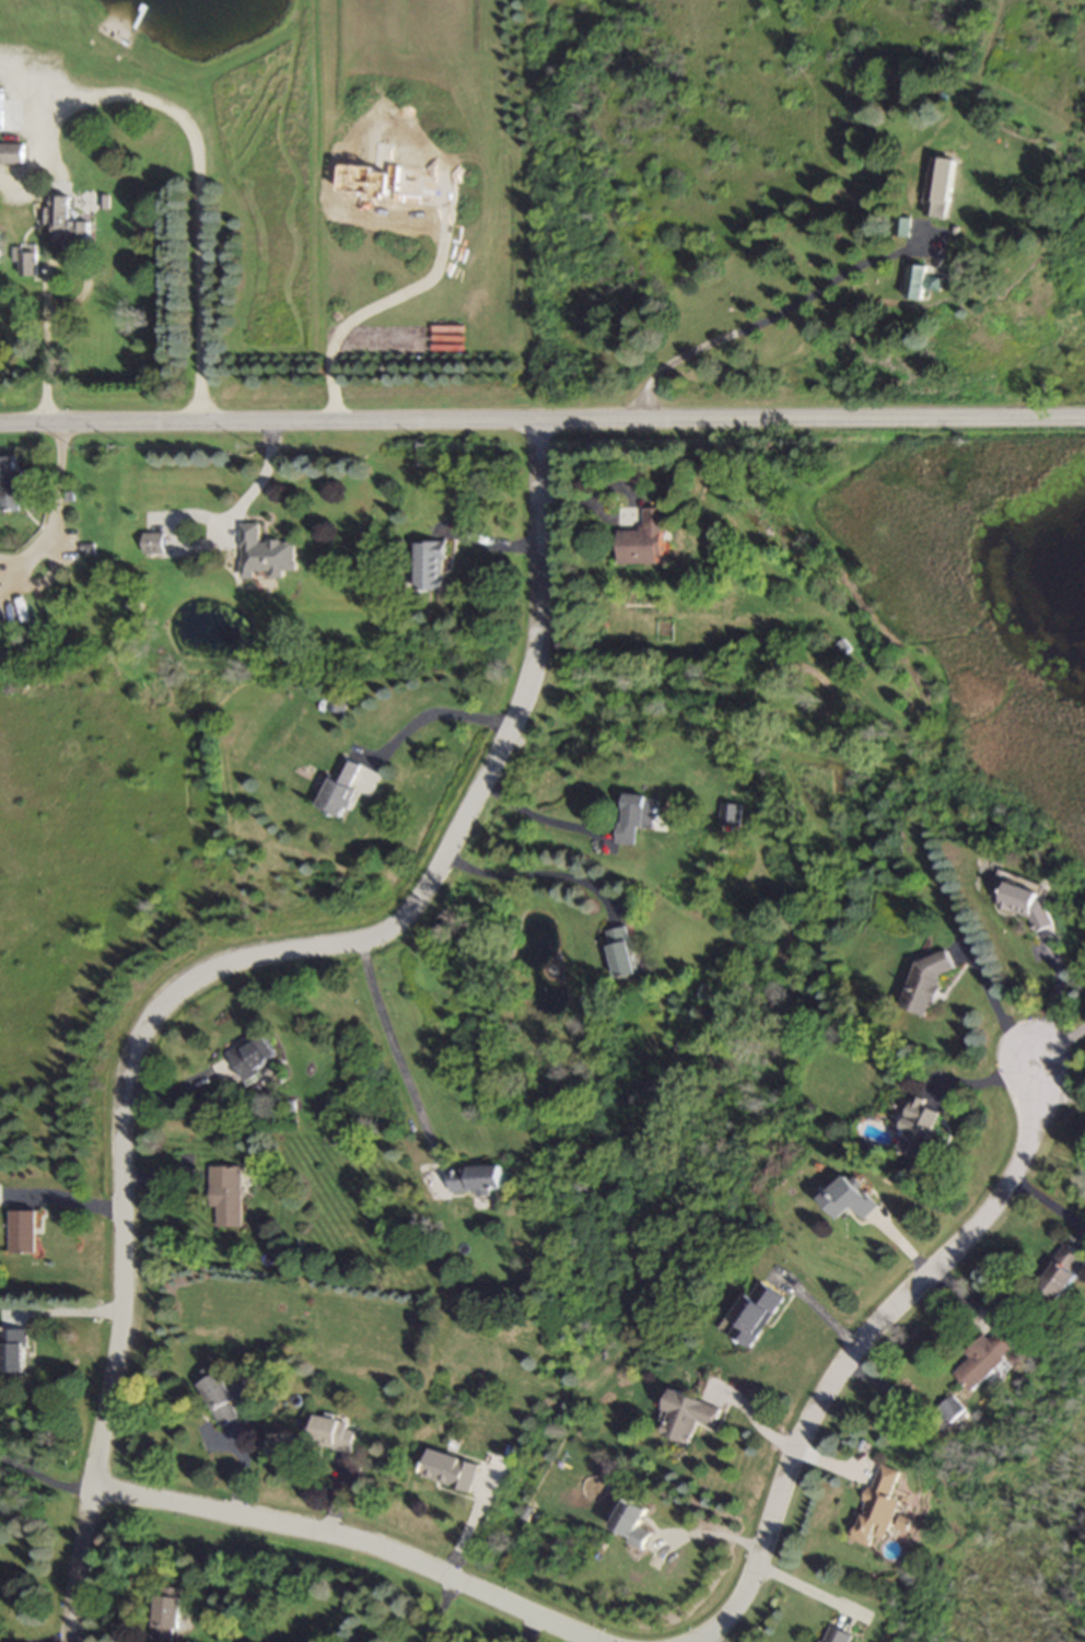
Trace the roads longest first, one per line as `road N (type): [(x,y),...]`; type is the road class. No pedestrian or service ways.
road 1 (residential): [(69,1641),(73,1565),(120,1337),(124,1083),(132,1045),(172,990),(209,968),(359,942),(404,919),(430,880),(527,689),(537,624),(540,427)]
road 2 (tertiary): [(0,430),(1084,419)]
road 3 (residential): [(691,1641),(735,1609),(803,1430),(837,1371),(953,1254),(1015,1172),(1040,1106),(1034,1061)]
road 4 (residential): [(91,1489),(395,1554),(593,1641)]

